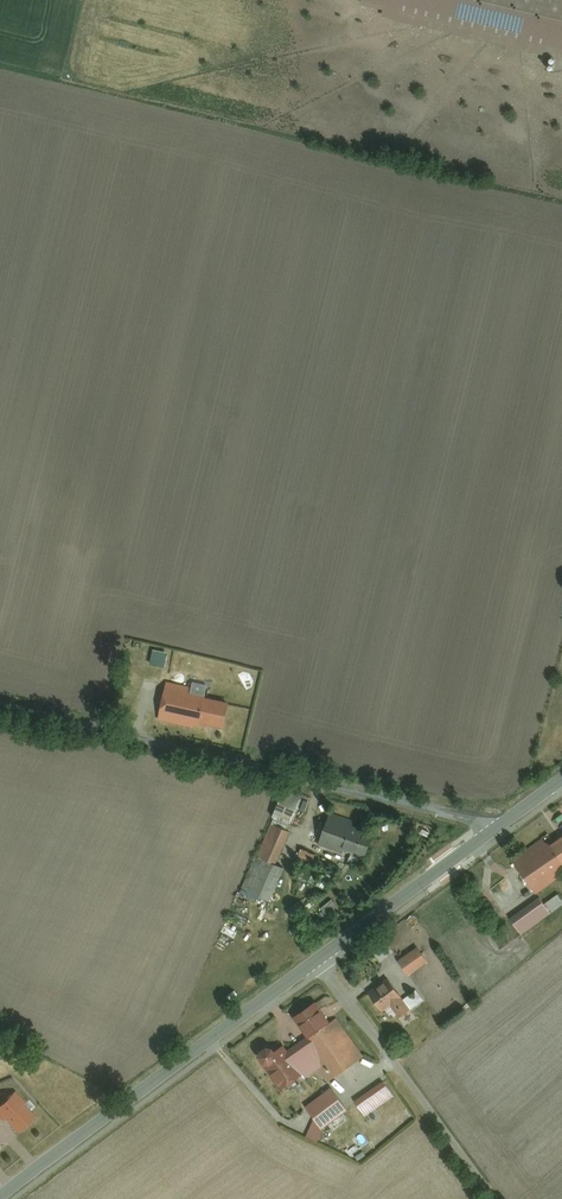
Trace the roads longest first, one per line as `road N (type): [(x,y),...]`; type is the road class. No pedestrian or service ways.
road 1 (tertiary): [(0,1198),(495,832)]
road 2 (unclassified): [(0,704),(478,821),(495,832)]
road 3 (track): [(495,1198),(318,959)]

